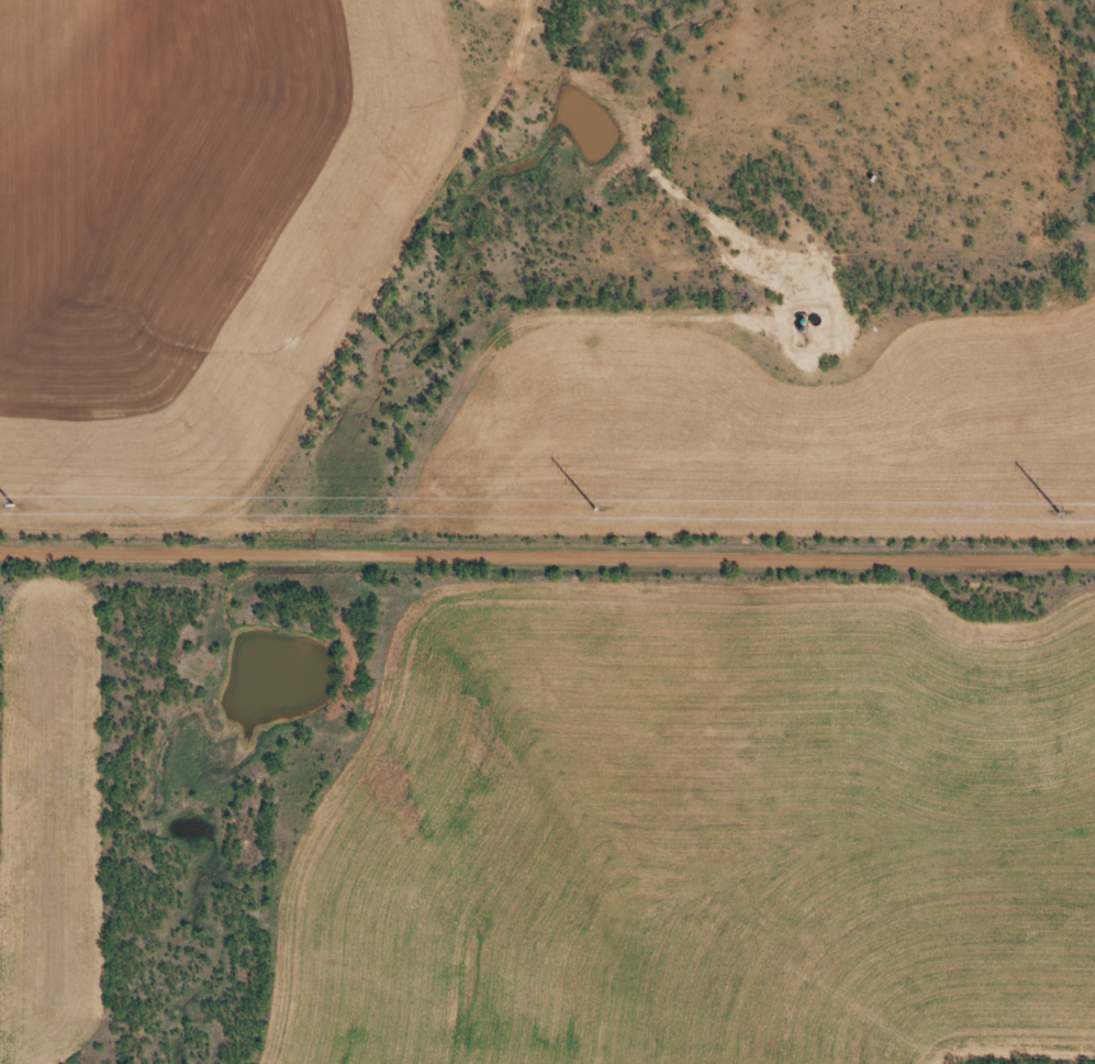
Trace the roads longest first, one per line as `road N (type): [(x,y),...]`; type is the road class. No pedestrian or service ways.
road 1 (residential): [(1094,550),(0,545)]

